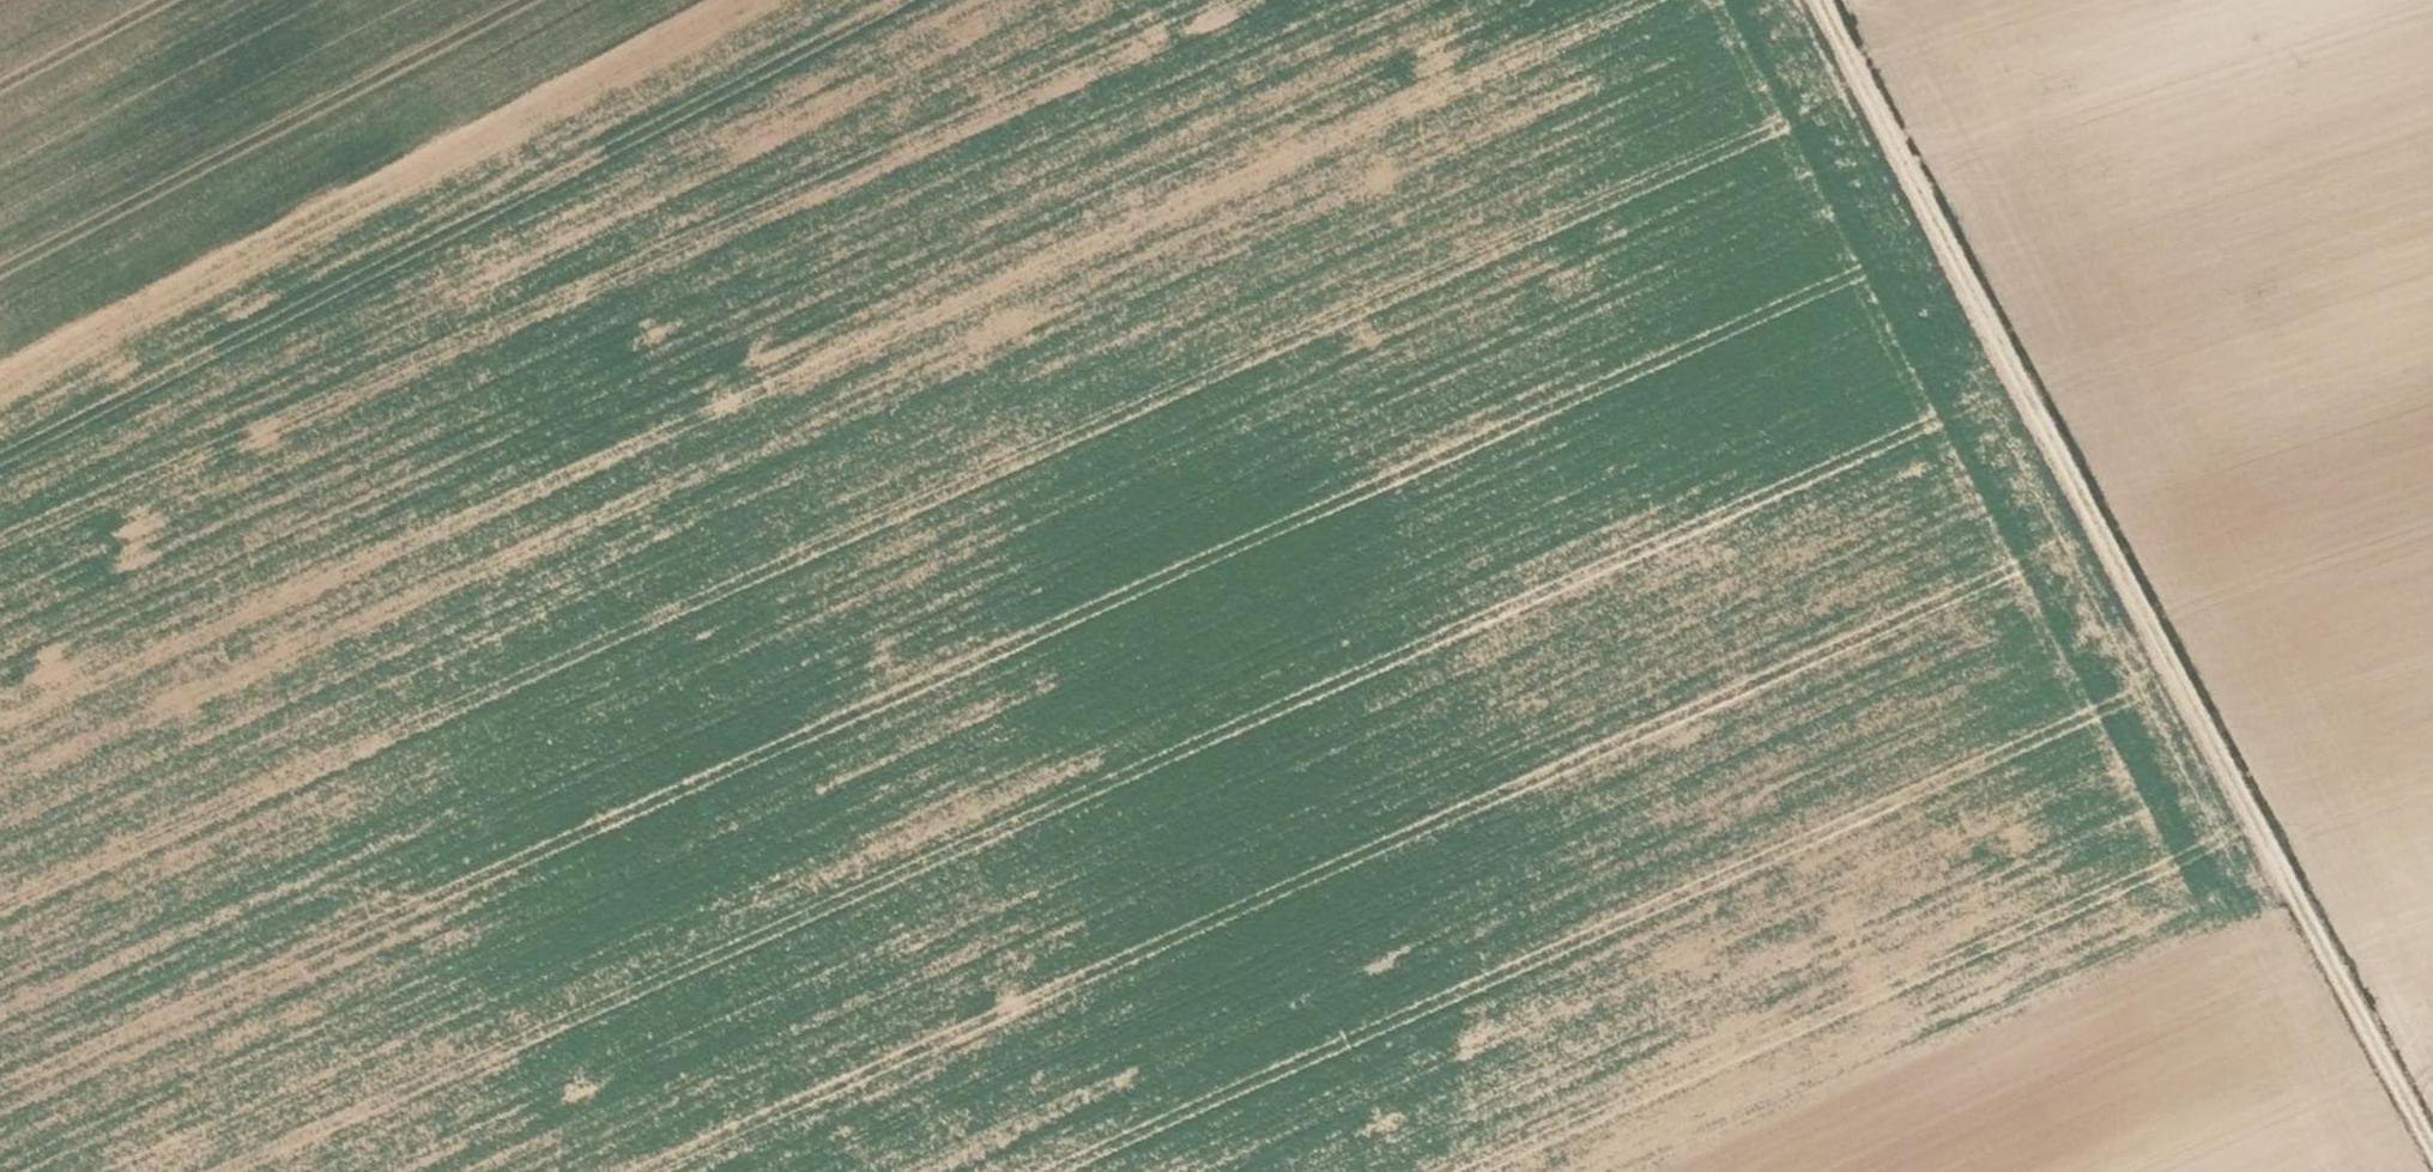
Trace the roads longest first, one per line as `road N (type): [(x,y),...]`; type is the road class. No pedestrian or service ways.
road 1 (track): [(1819,0),(2002,361),(2142,608),(2432,1164)]

